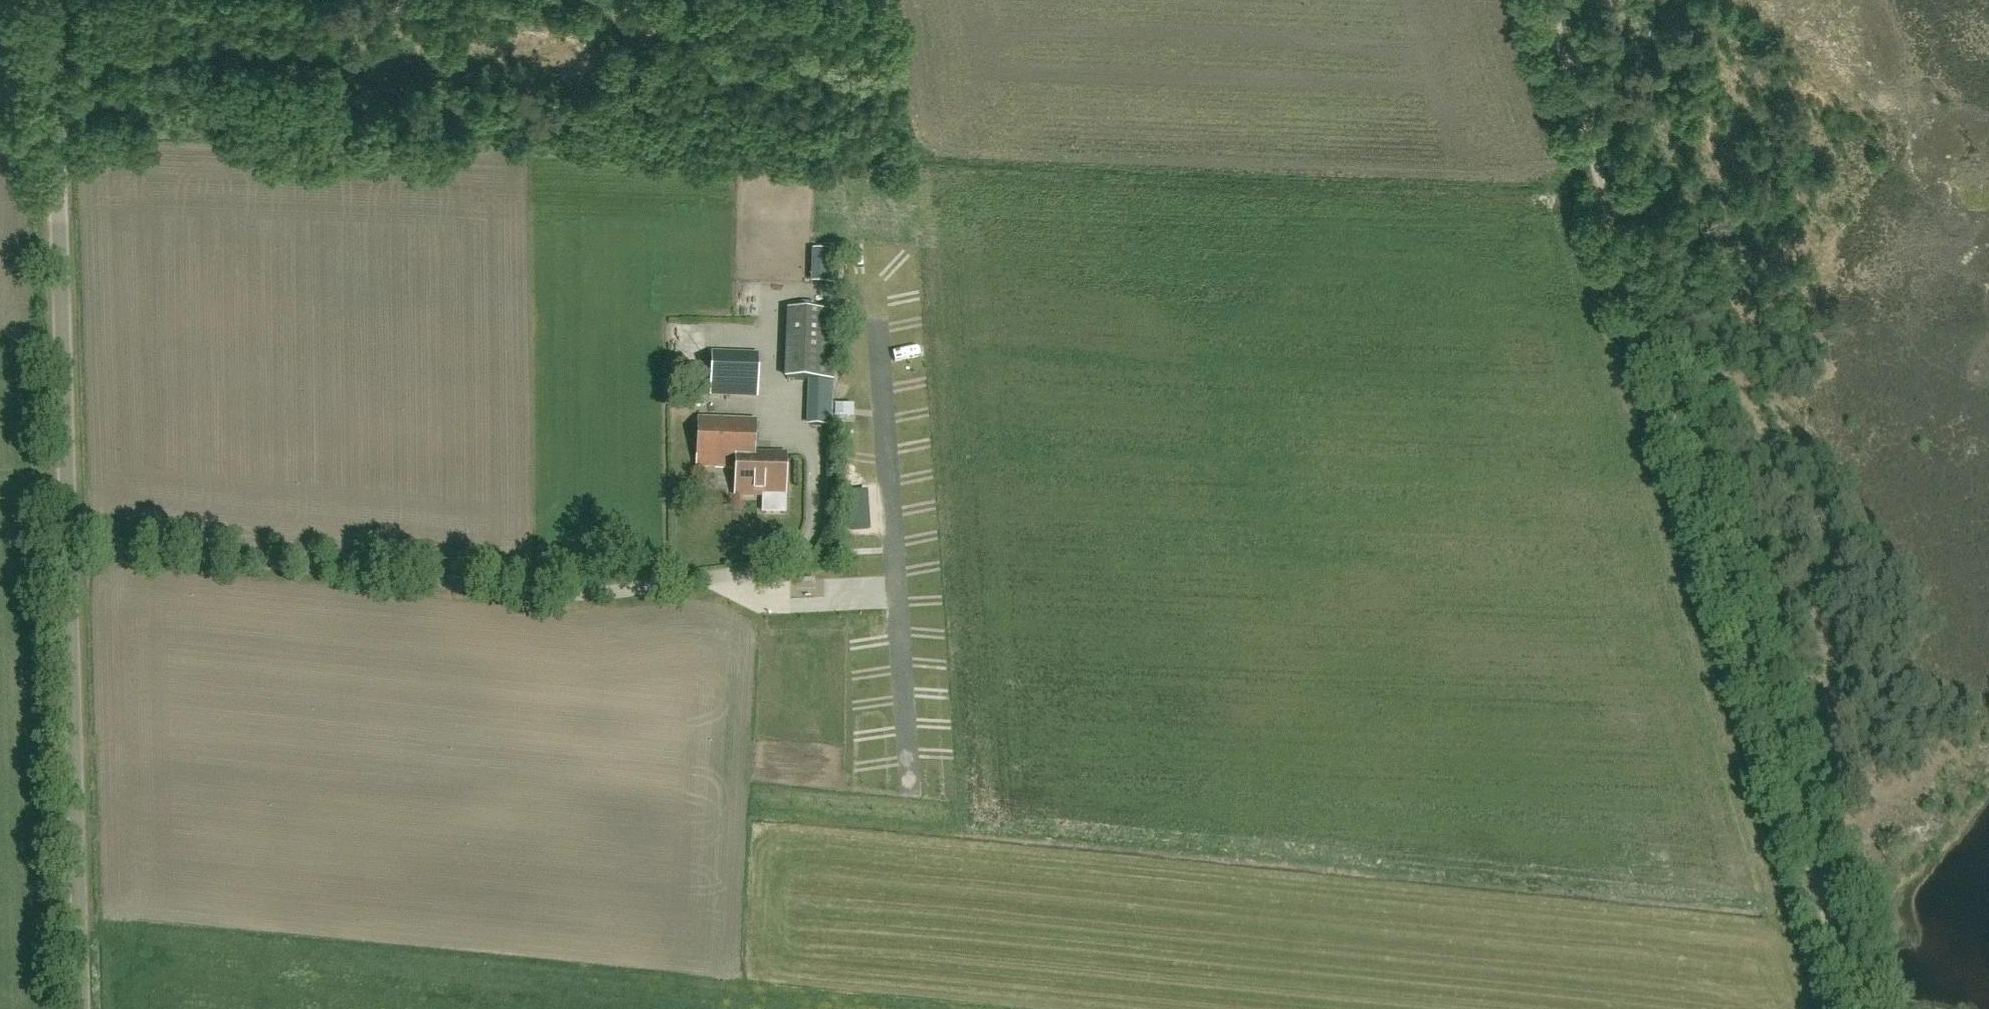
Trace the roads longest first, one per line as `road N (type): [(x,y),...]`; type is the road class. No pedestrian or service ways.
road 1 (track): [(1855,1008),(1550,0)]
road 2 (unclassified): [(75,1008),(47,0)]

